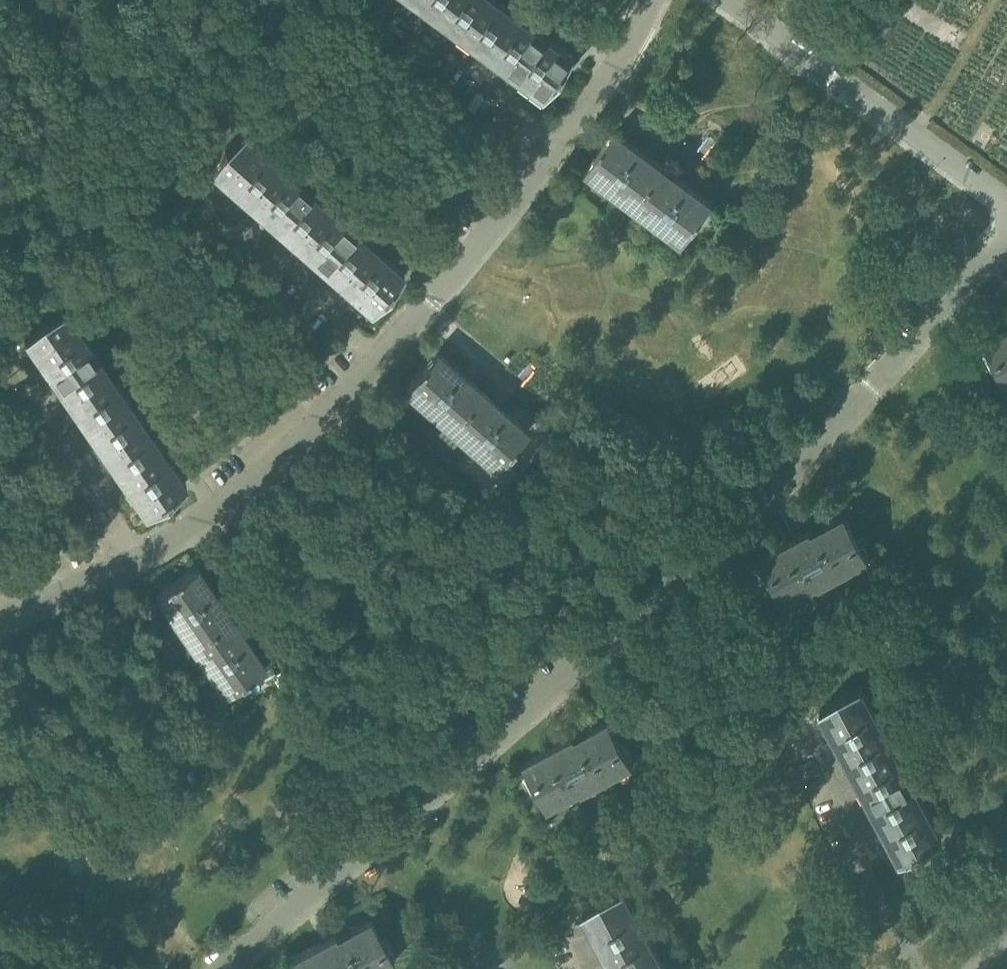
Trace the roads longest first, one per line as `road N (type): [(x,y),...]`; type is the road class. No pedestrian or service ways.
road 1 (unclassified): [(217,968),(440,790),(739,517),(879,375),(1006,221)]
road 2 (unclassified): [(0,611),(181,520),(284,446),(420,311)]
road 3 (unclassified): [(420,311),(560,138),(652,0)]
road 4 (unclassified): [(1006,198),(732,0)]
road 5 (track): [(514,392),(739,517)]
road 6 (unclassified): [(514,392),(420,311)]

